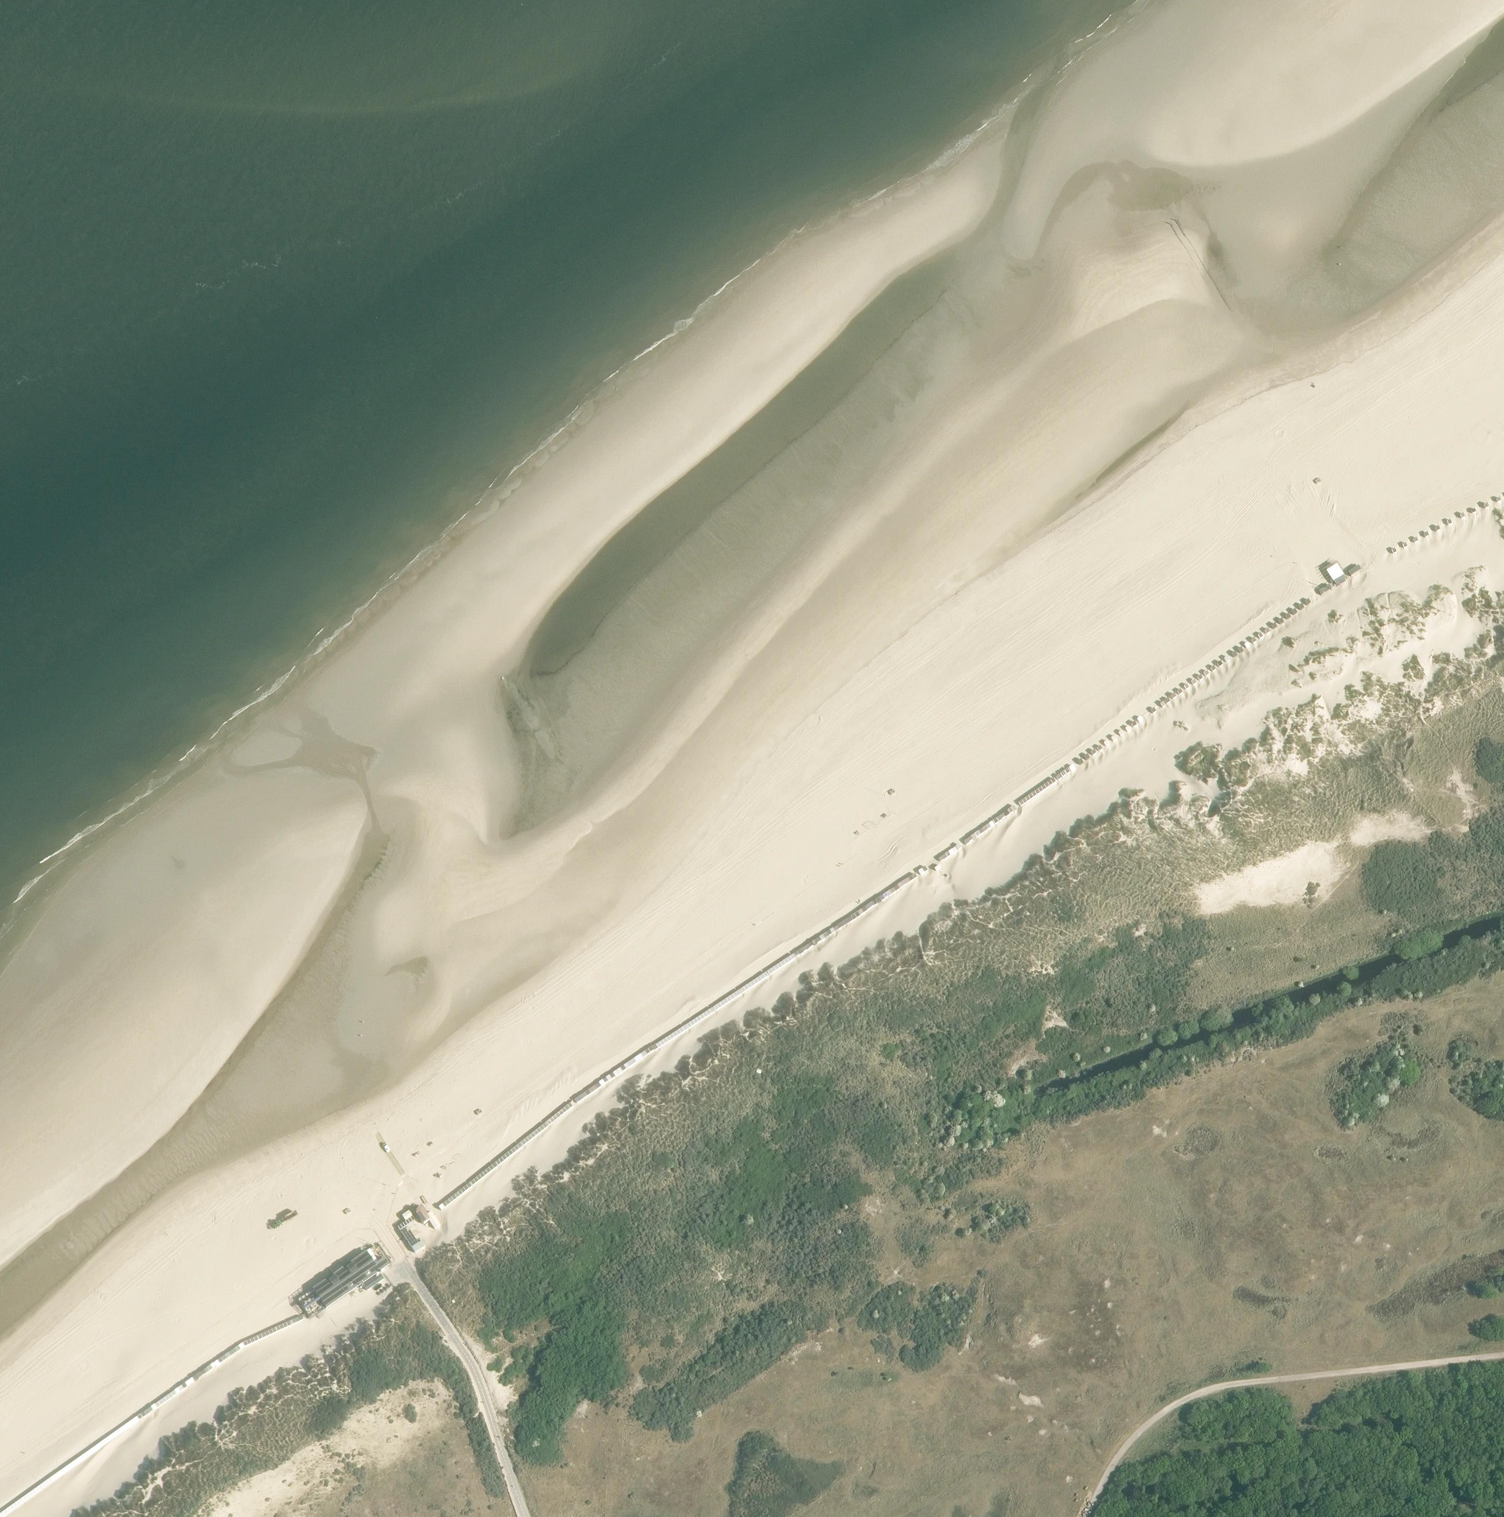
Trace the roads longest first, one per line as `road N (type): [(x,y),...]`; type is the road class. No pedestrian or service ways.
road 1 (track): [(1503,1354),(1226,1385),(1184,1398),(1114,1460),(1082,1516)]

